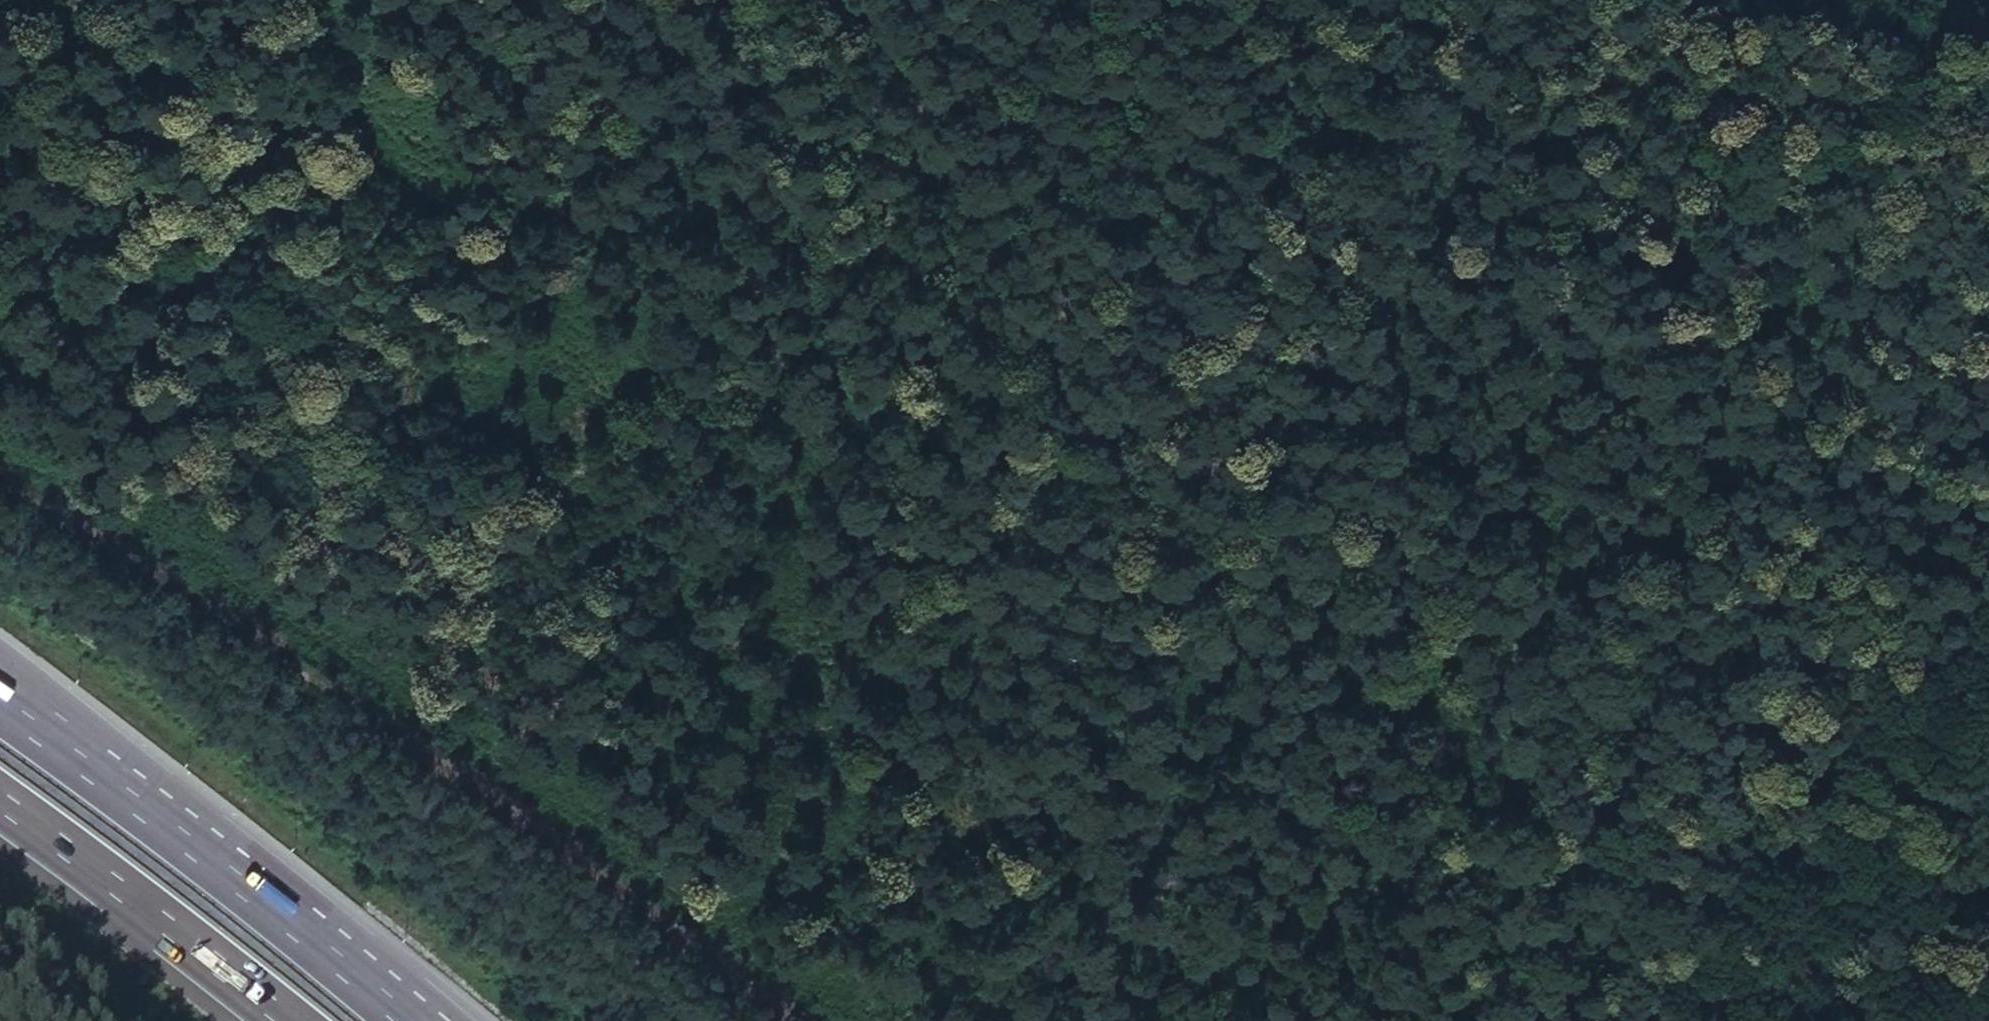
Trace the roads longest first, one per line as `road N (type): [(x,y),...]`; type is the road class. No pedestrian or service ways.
road 1 (motorway): [(400,1020),(0,710)]
road 2 (motorway): [(0,803),(290,1020)]
road 3 (track): [(0,141),(68,0)]

